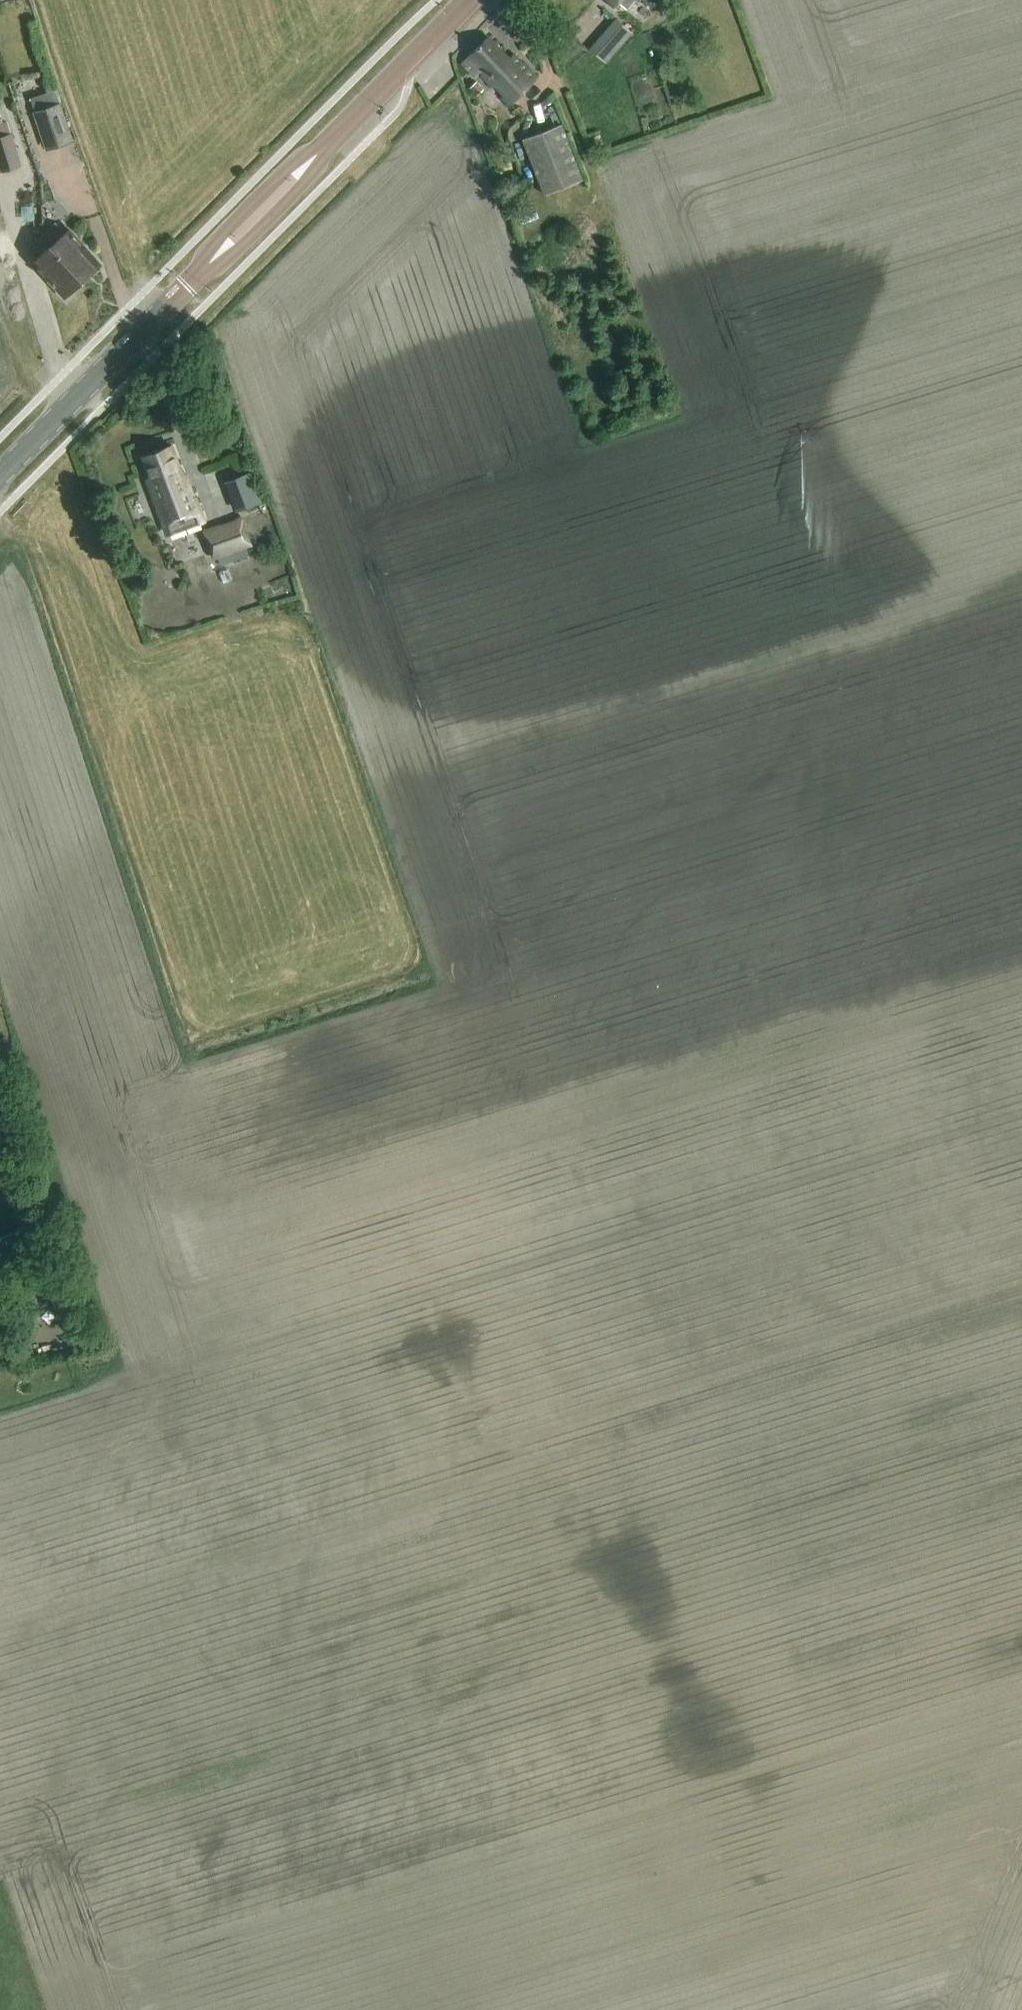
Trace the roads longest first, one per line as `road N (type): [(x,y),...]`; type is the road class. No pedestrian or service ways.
road 1 (secondary): [(0,478),(468,0)]

